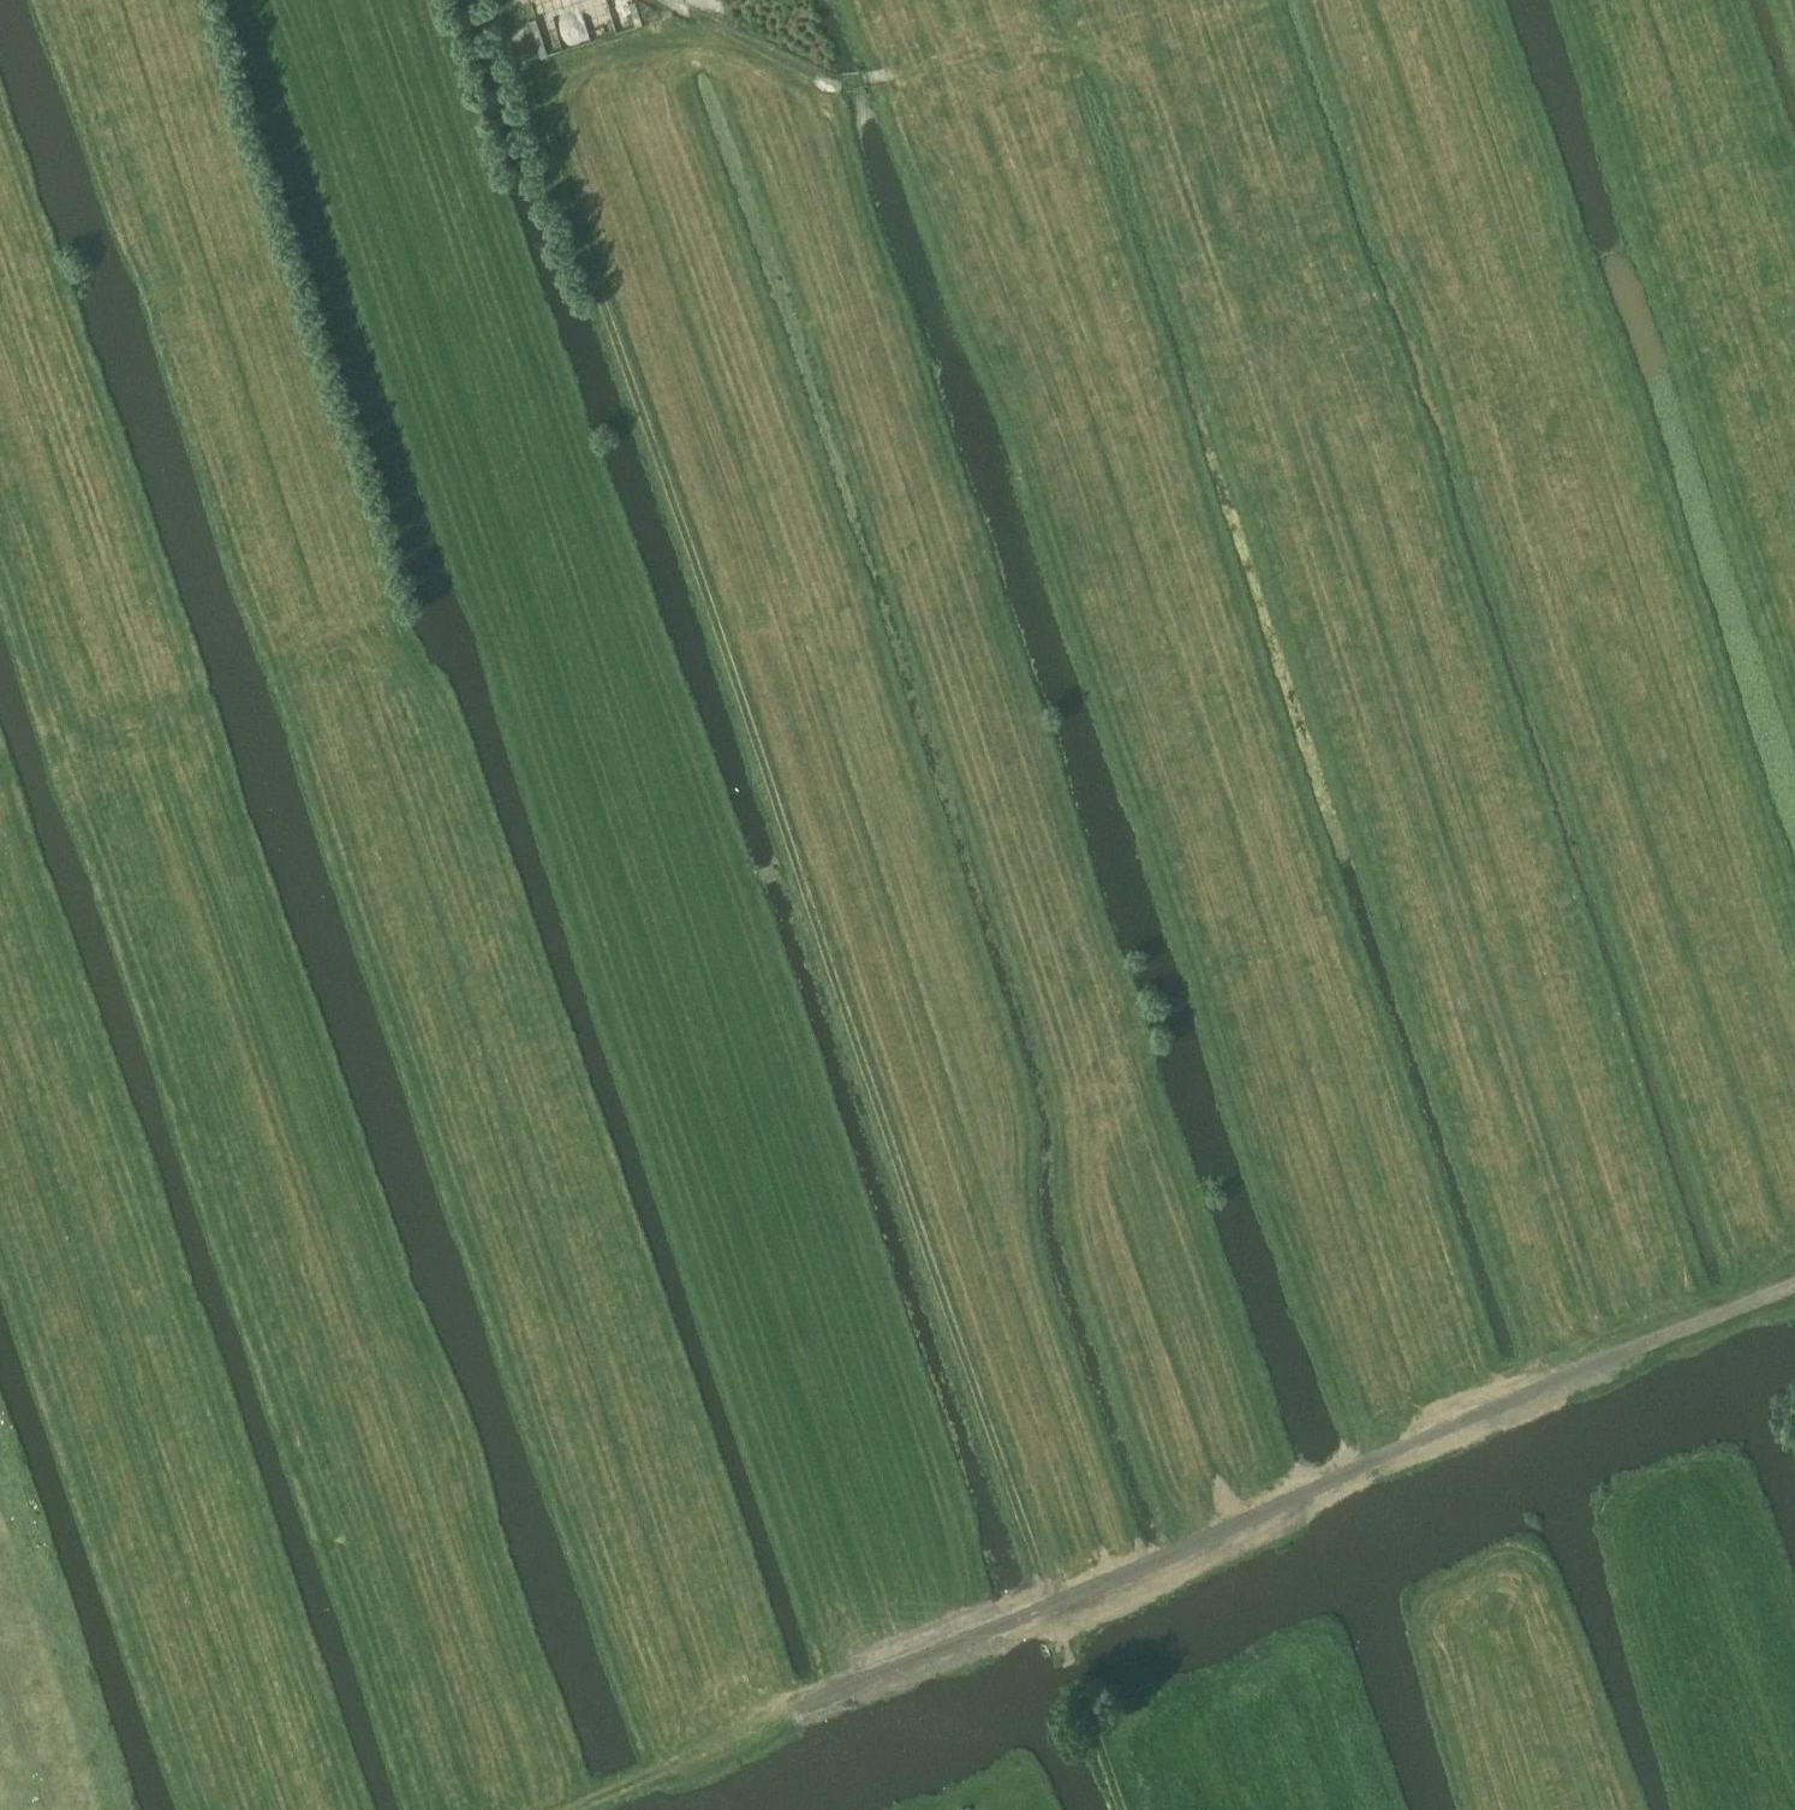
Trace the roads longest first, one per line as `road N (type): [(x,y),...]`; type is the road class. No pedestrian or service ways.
road 1 (track): [(1118,1809),(512,53),(525,0)]

